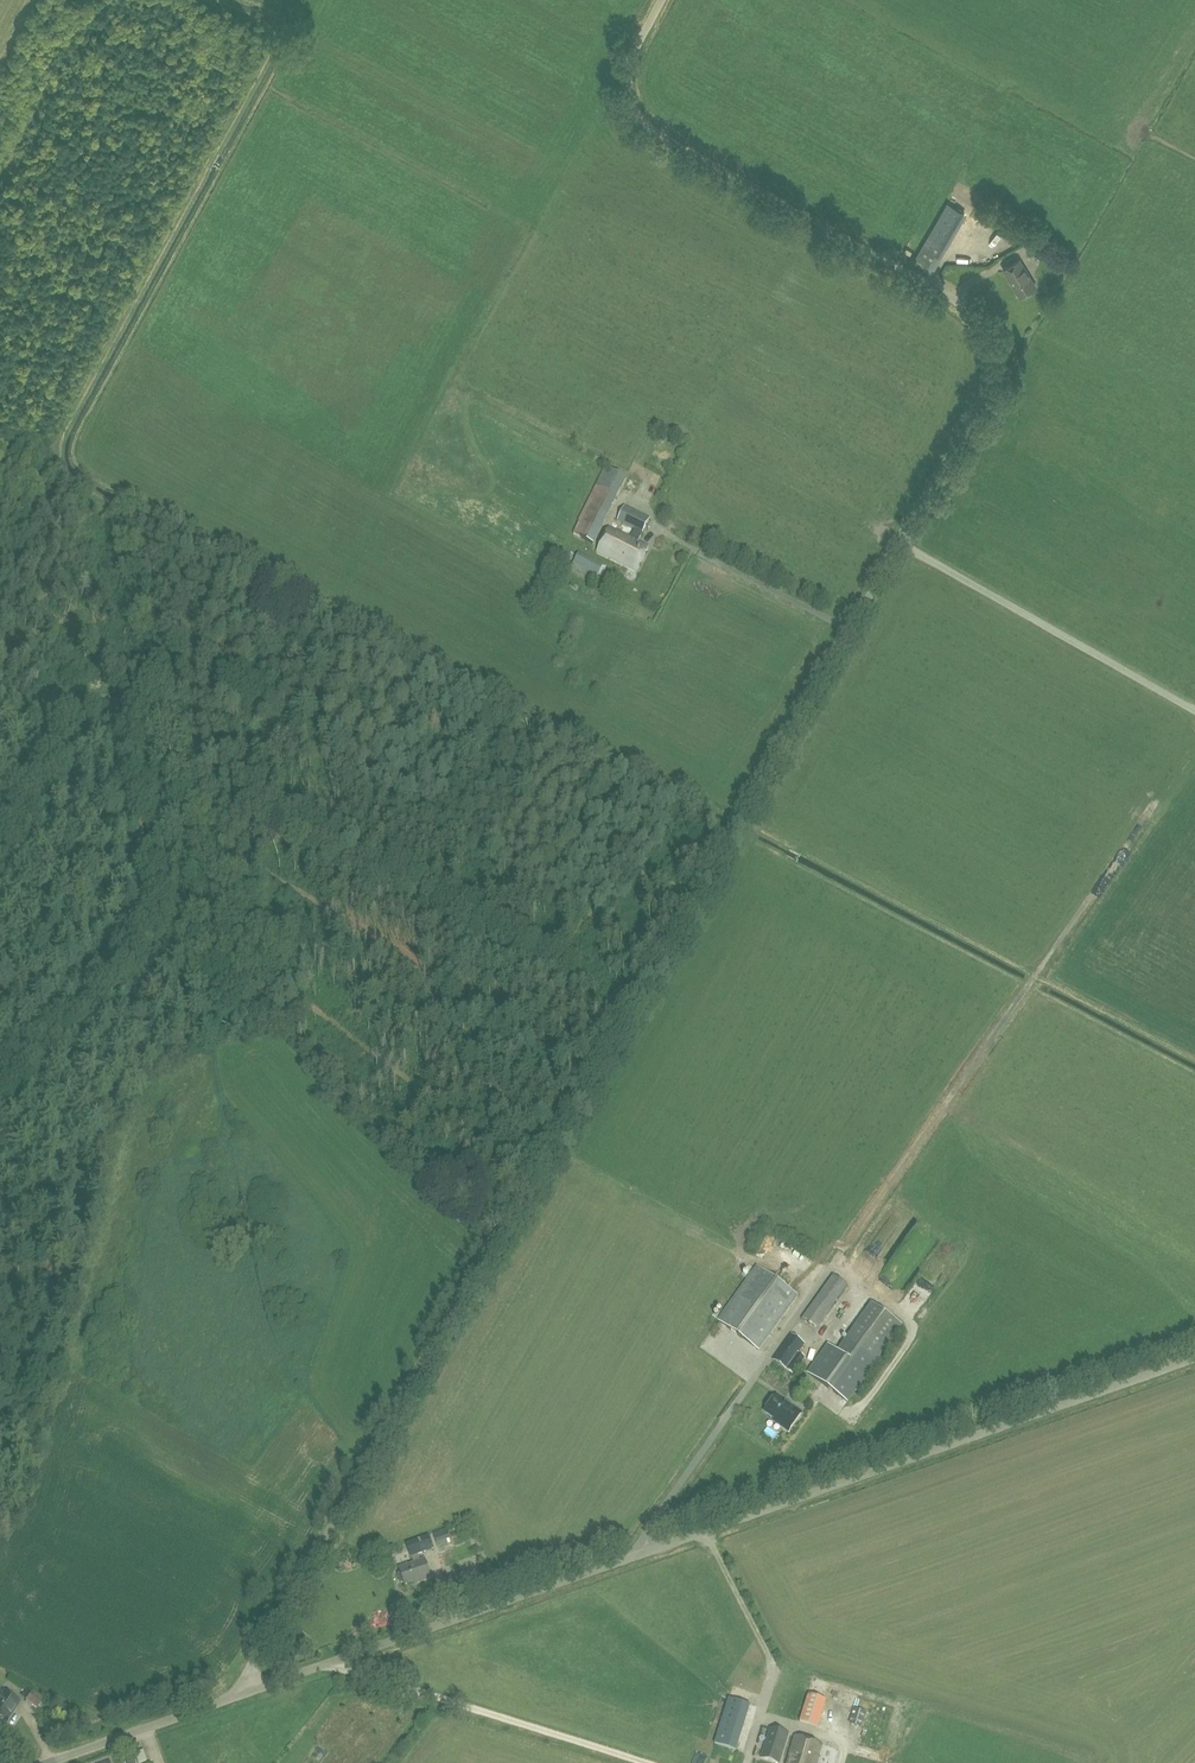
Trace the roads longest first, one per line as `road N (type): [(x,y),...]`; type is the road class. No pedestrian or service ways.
road 1 (unclassified): [(238,1696),(261,1642),(895,543)]
road 2 (unclassified): [(895,543),(991,375),(985,324),(972,306),(643,123),(630,106),(631,62),(662,0)]
road 3 (unclassified): [(627,1561),(1194,1361)]
road 4 (unclassified): [(238,1696),(627,1561)]
road 5 (unclassified): [(895,543),(1194,708)]
road 6 (track): [(641,1762),(325,1668)]
road 7 (unclassified): [(771,1349),(627,1561)]
road 8 (unclassified): [(52,1762),(238,1696)]

